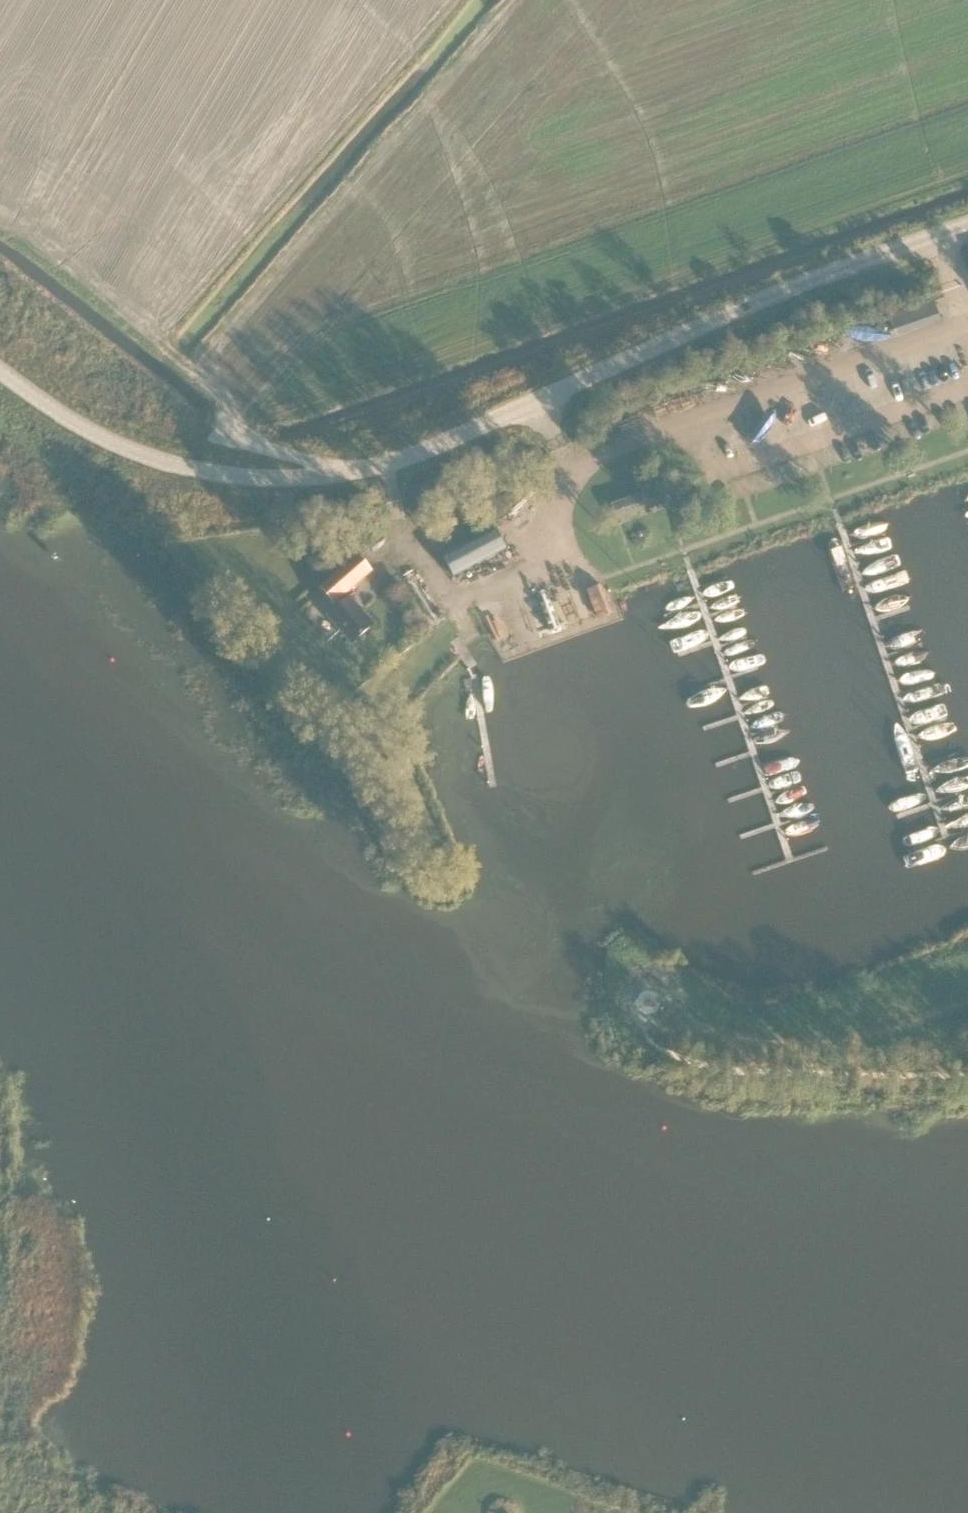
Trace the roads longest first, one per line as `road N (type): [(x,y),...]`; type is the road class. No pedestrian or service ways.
road 1 (unclassified): [(967,228),(726,315),(432,447),(337,475),(259,480),(151,458),(73,420),(0,370)]

